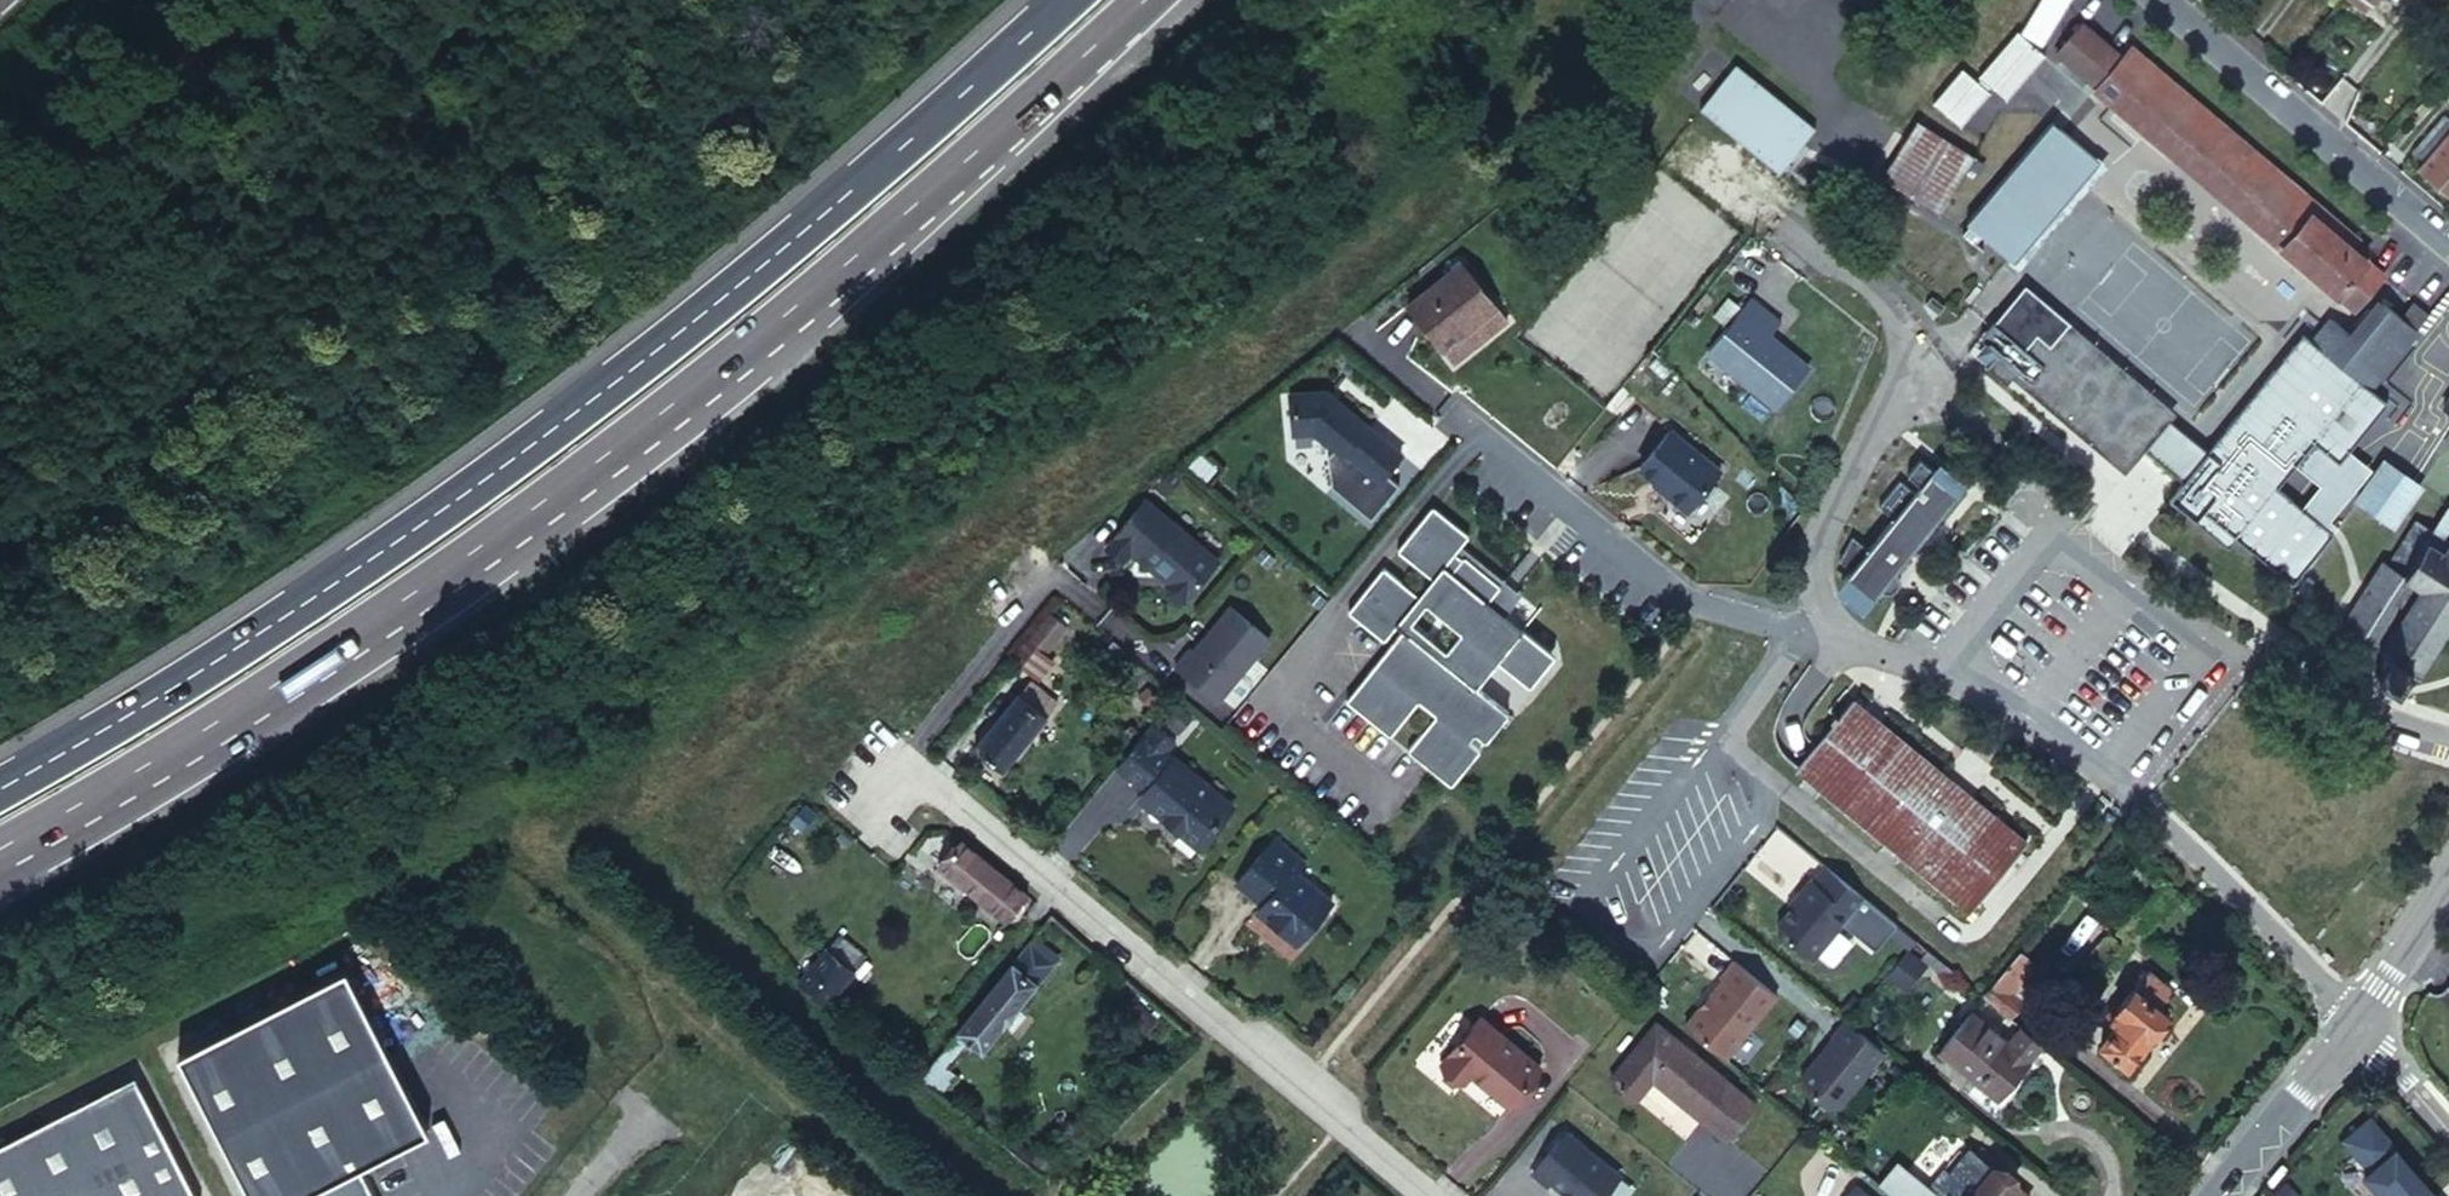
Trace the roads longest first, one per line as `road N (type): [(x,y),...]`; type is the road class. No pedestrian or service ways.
road 1 (trunk): [(2,848),(251,704),(530,513),(842,257),(1123,0)]
road 2 (trunk): [(1053,0),(837,193),(587,399),(376,553),(0,787)]
road 3 (unclassified): [(2448,744),(2228,649),(2052,532),(1935,671)]
road 4 (residential): [(1422,1195),(947,802)]
road 5 (residential): [(1935,671),(2007,704),(2201,858),(2360,1021)]
road 6 (residential): [(1458,422),(1686,602),(1896,653),(1935,671)]
road 7 (residential): [(2448,243),(2166,0)]
road 8 (tertiary): [(2360,1021),(2216,1195)]
road 9 (tertiary): [(2448,884),(2360,1021)]
road 10 (residential): [(2448,1124),(2360,1021)]

